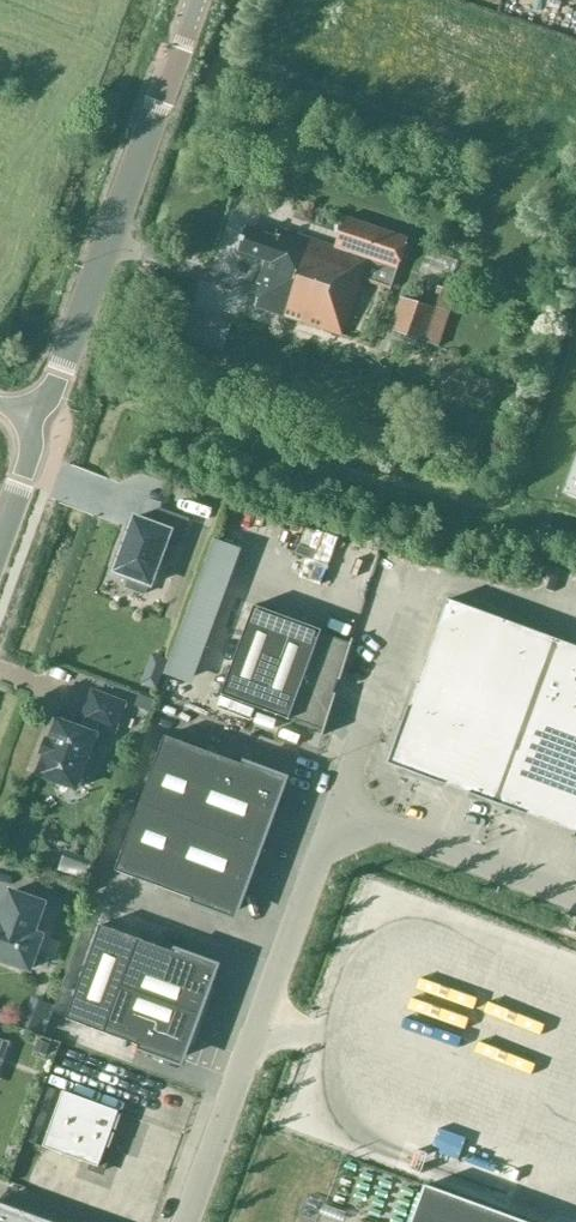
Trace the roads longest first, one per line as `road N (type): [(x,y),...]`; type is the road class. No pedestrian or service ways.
road 1 (tertiary): [(44,417),(195,0)]
road 2 (unclassified): [(334,813),(187,1221)]
road 3 (unclassified): [(575,900),(334,813)]
road 4 (unclassified): [(386,667),(334,813)]
road 5 (tertiary): [(0,536),(44,417)]

